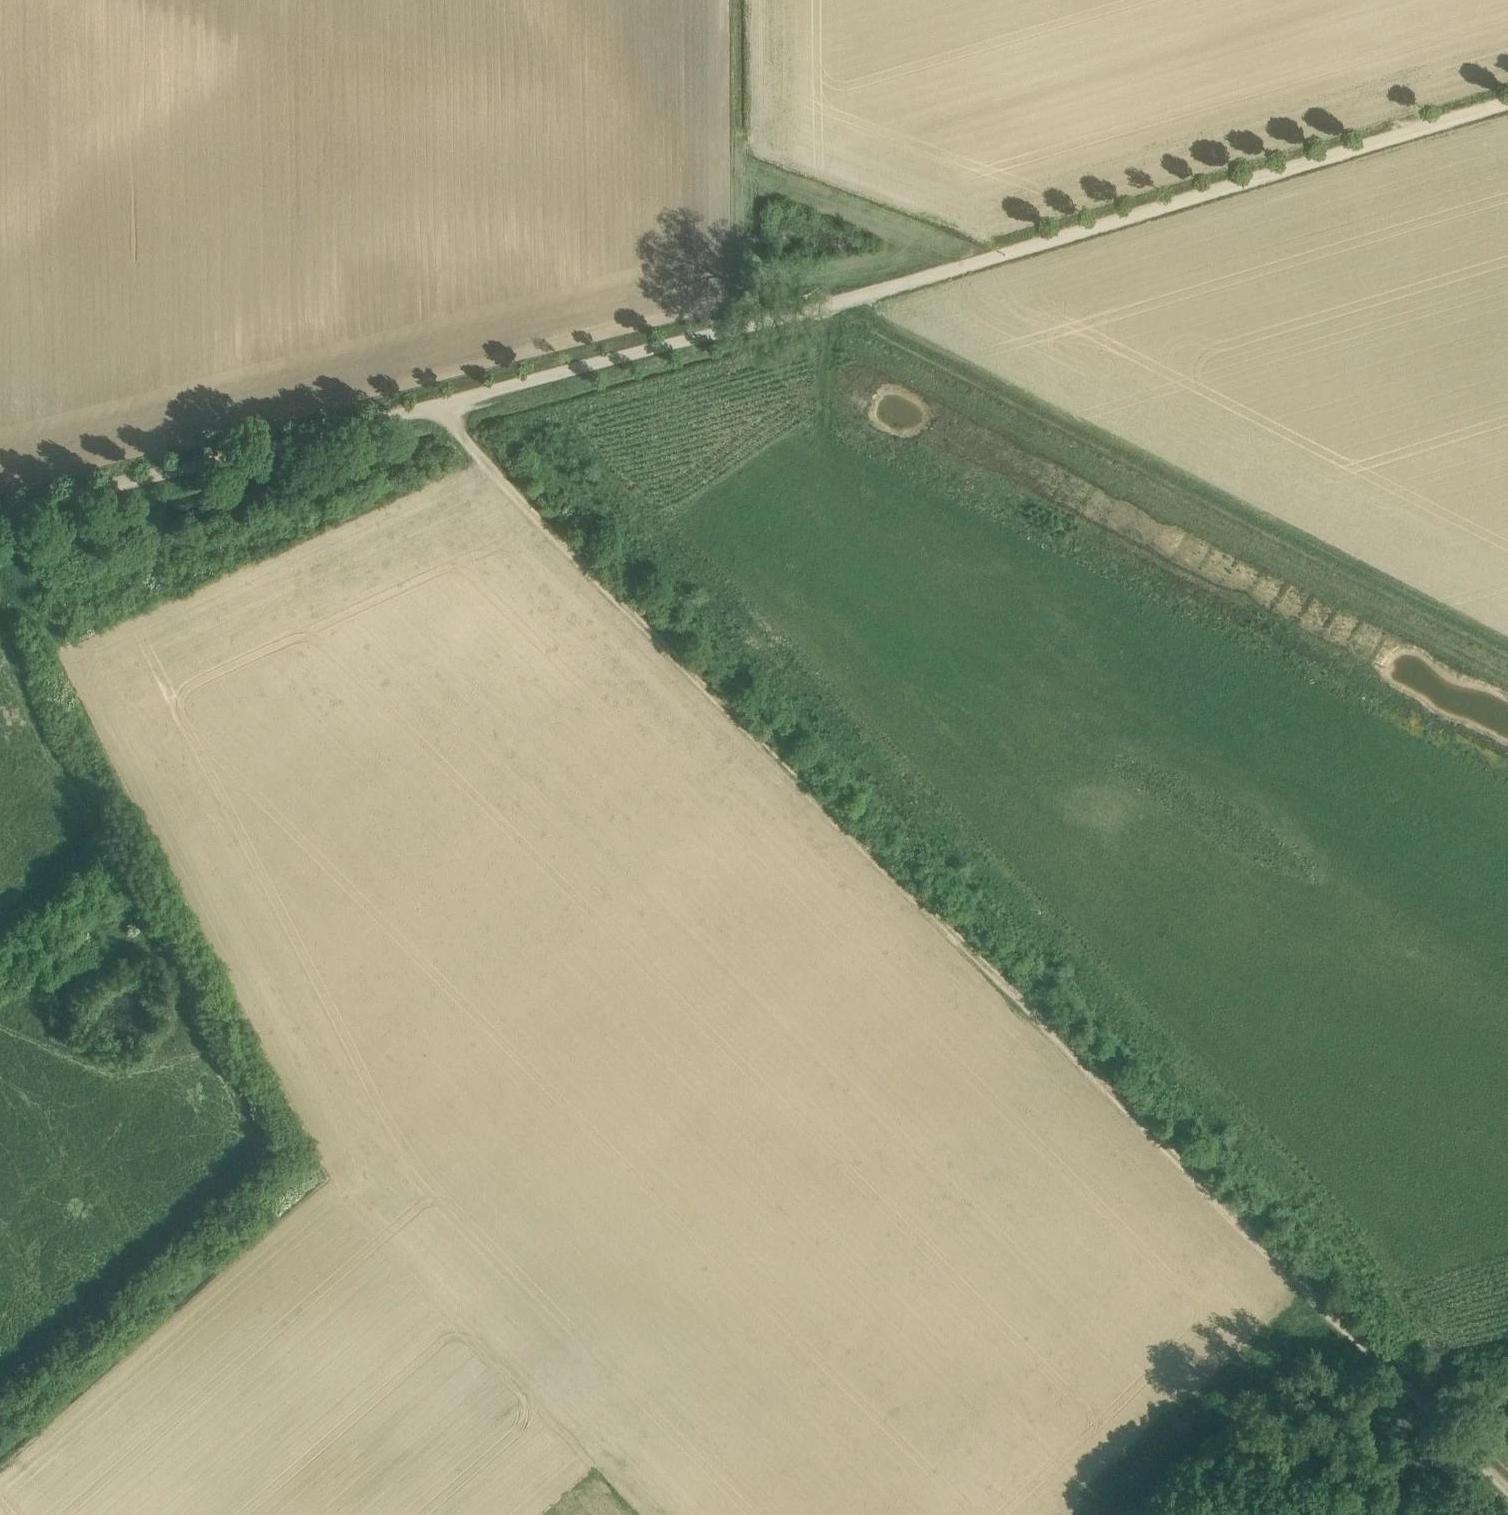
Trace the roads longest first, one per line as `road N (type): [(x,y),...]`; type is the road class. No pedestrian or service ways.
road 1 (track): [(0,509),(722,330),(1507,95)]
road 2 (track): [(444,398),(465,443),(650,635),(1507,1499)]

